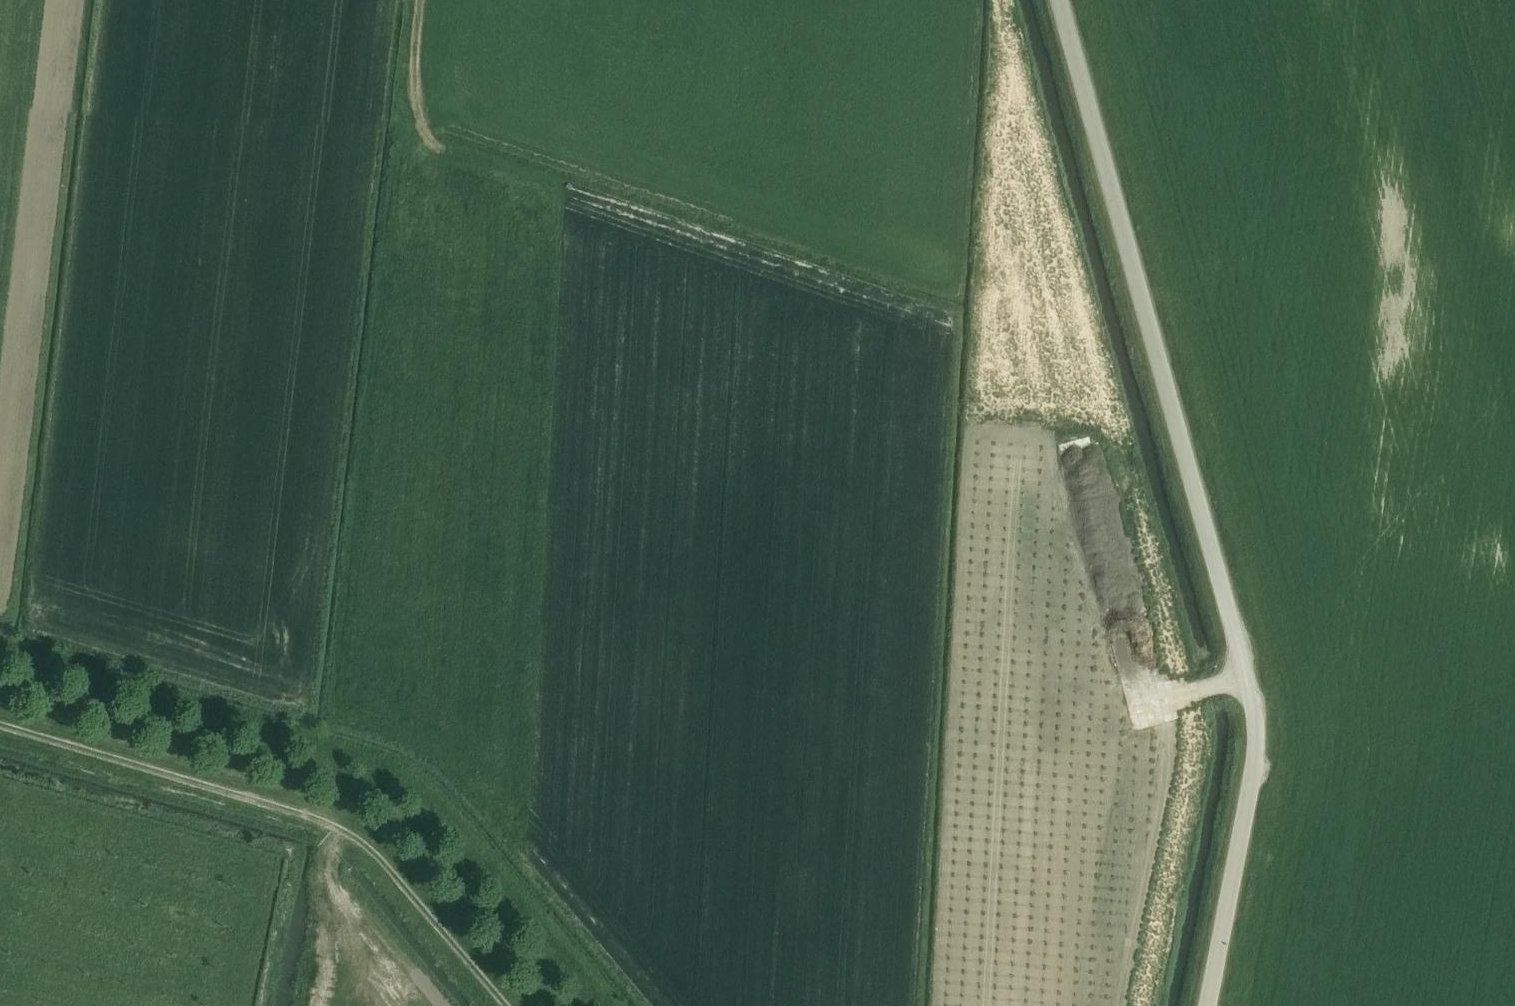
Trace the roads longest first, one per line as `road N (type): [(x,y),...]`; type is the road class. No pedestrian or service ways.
road 1 (track): [(505,1005),(361,840),(0,729)]
road 2 (track): [(417,0),(414,103),(424,140),(444,156),(541,182)]

